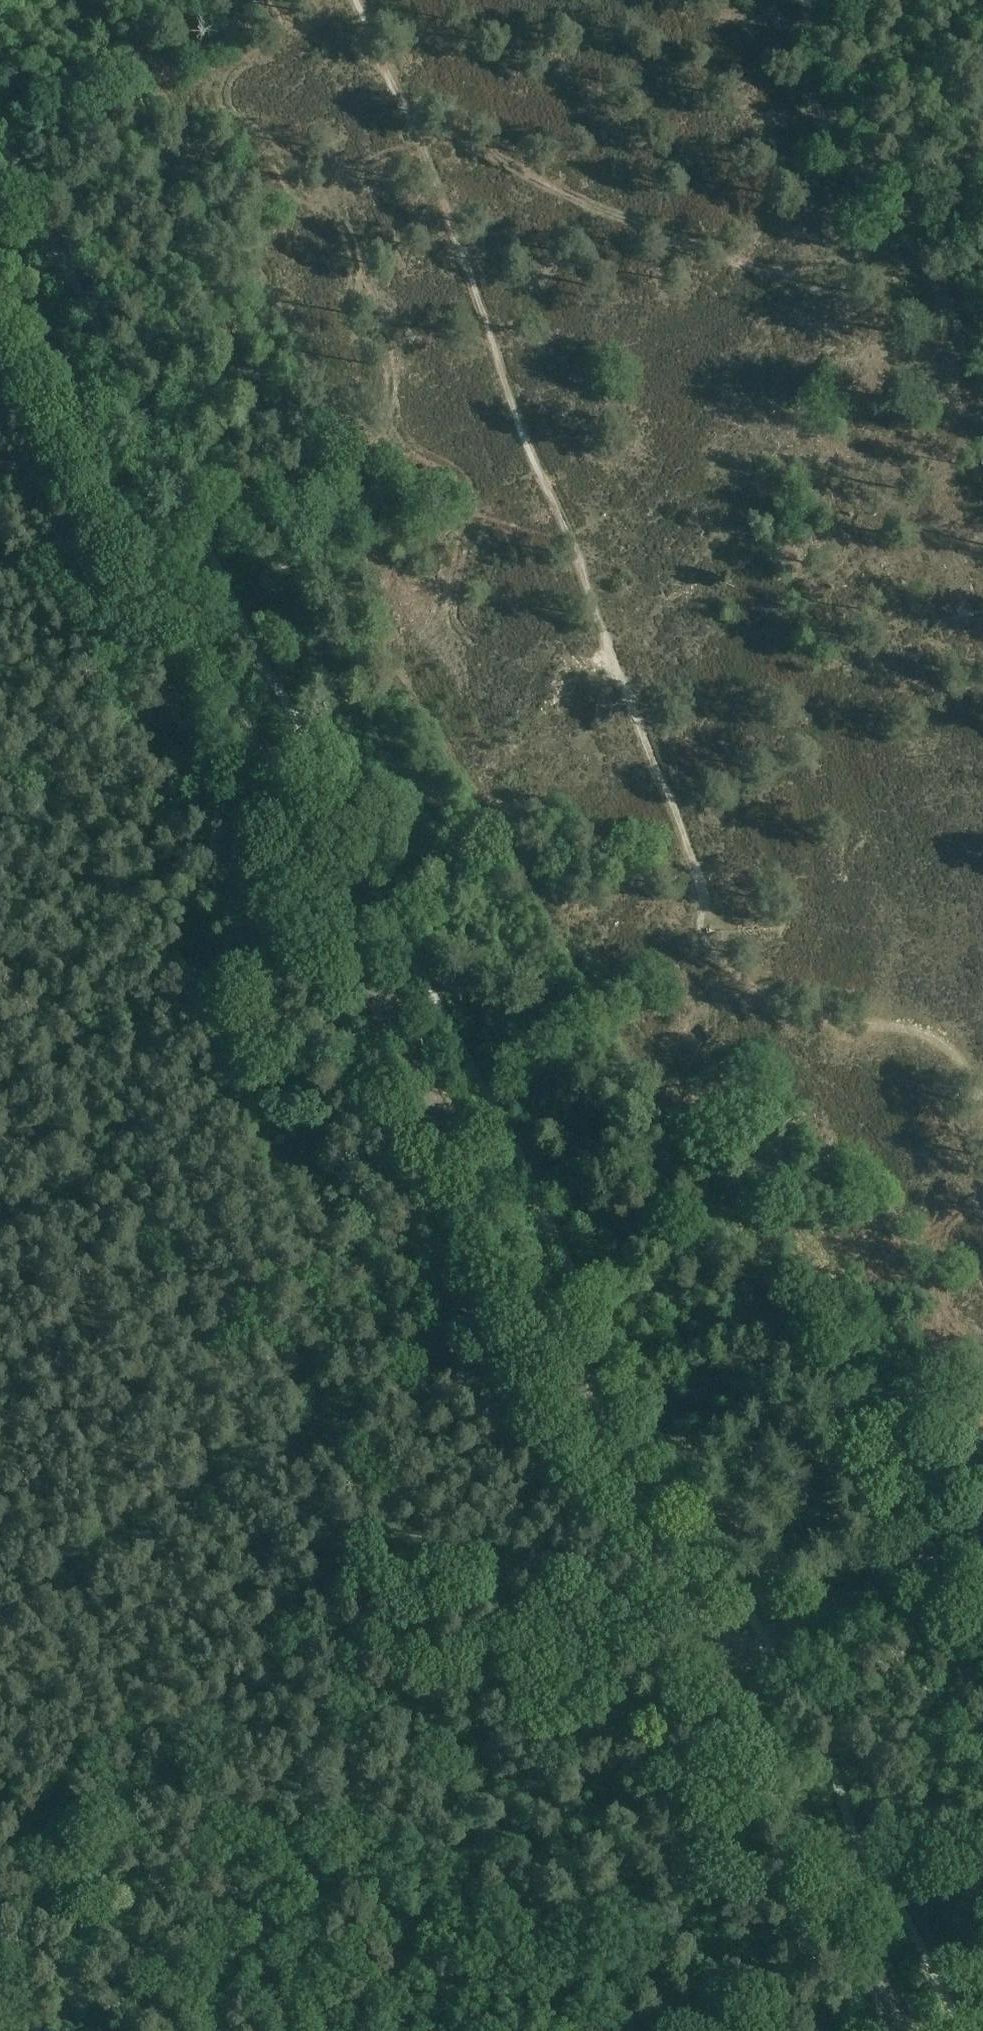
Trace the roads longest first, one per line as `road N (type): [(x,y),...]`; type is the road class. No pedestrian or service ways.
road 1 (tertiary): [(900,2030),(0,257)]
road 2 (track): [(982,1533),(770,1651)]

